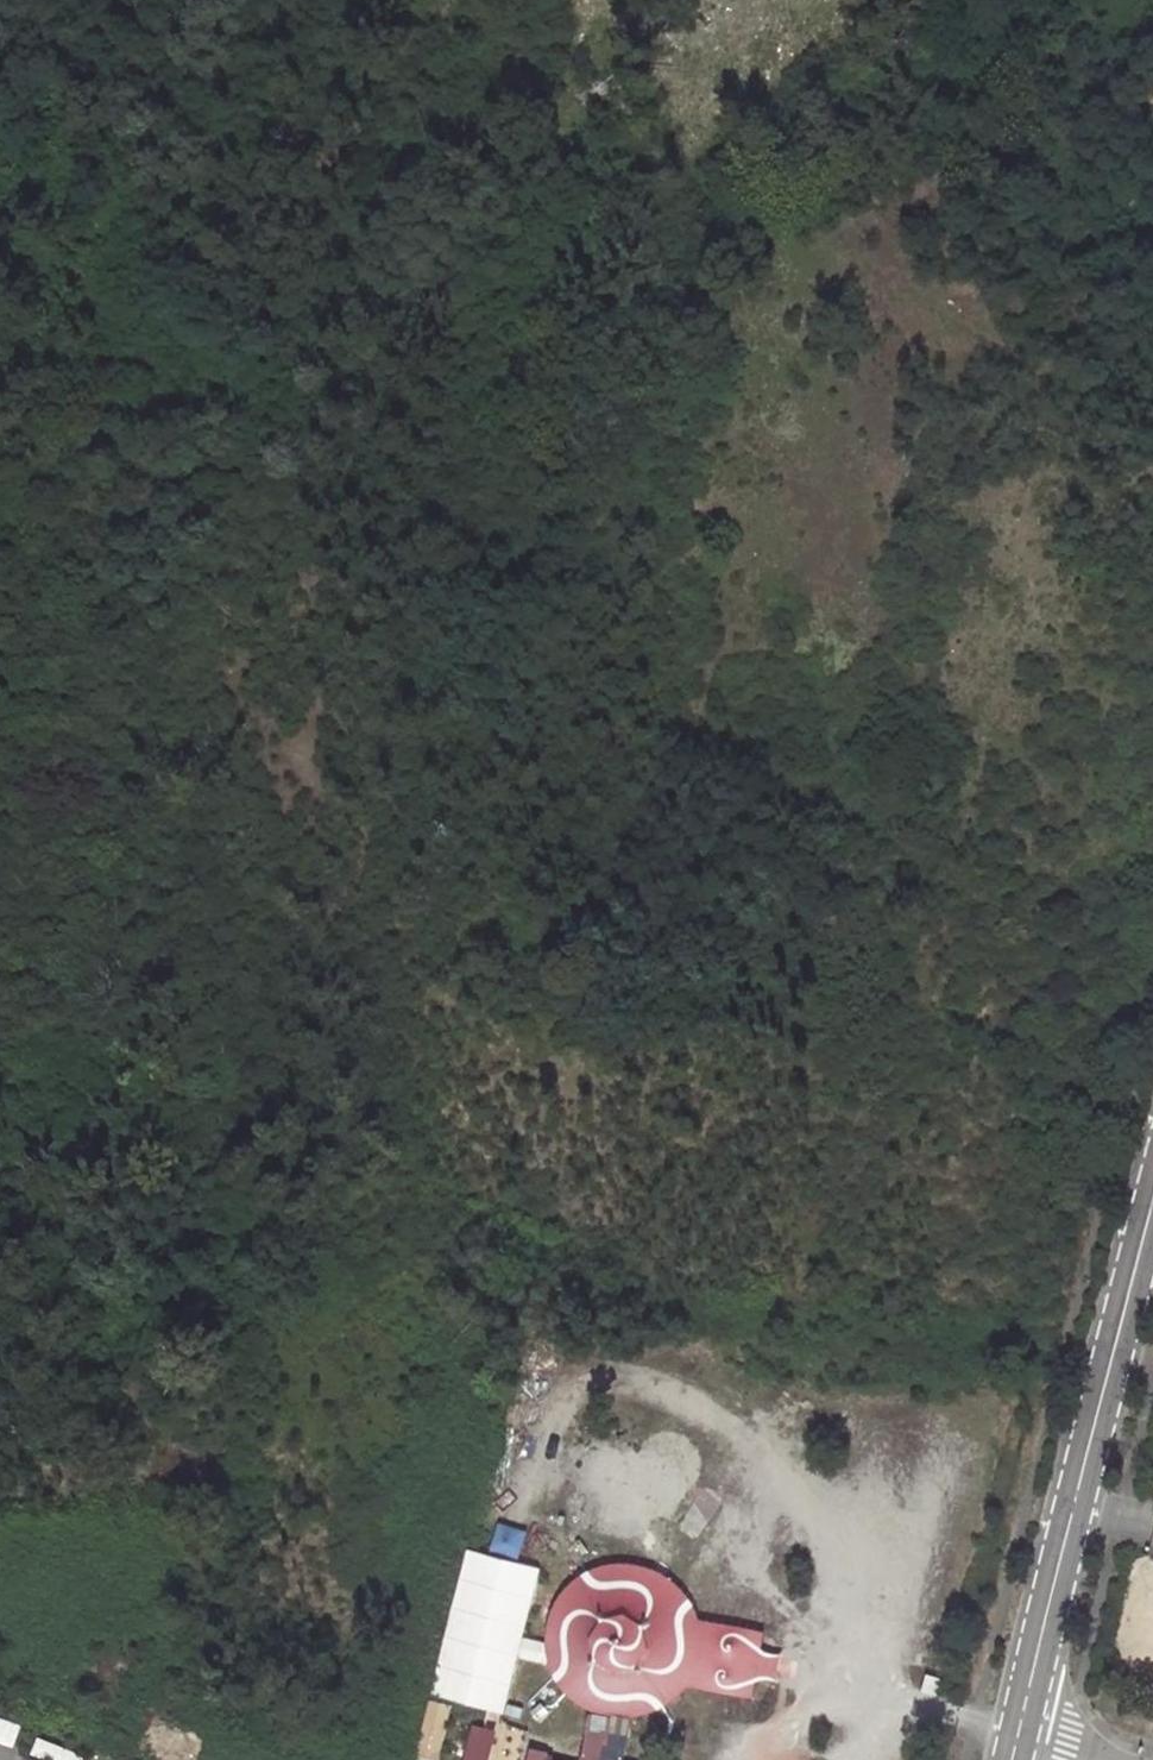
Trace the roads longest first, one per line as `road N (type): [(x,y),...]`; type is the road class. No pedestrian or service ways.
road 1 (tertiary): [(1019,1746),(1152,1217)]

